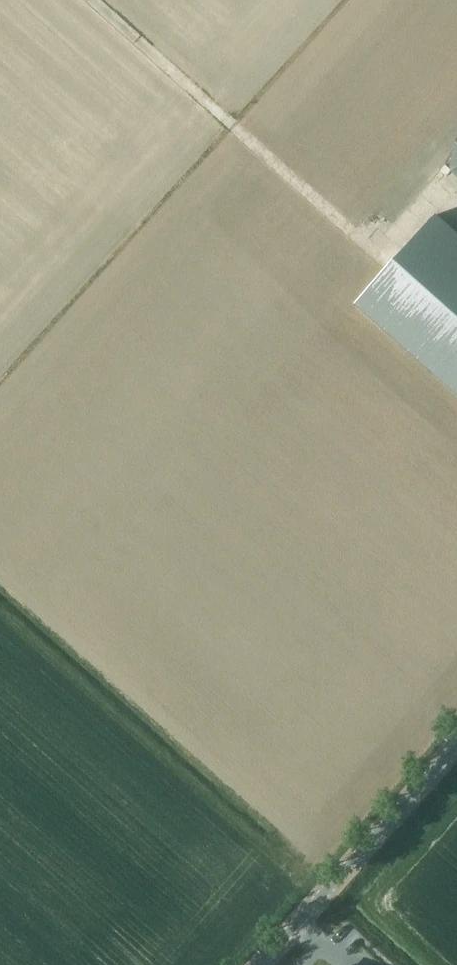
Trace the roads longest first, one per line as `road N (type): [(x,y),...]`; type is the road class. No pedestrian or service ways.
road 1 (track): [(80,0),(369,265)]
road 2 (unclassified): [(269,964),(456,755)]

